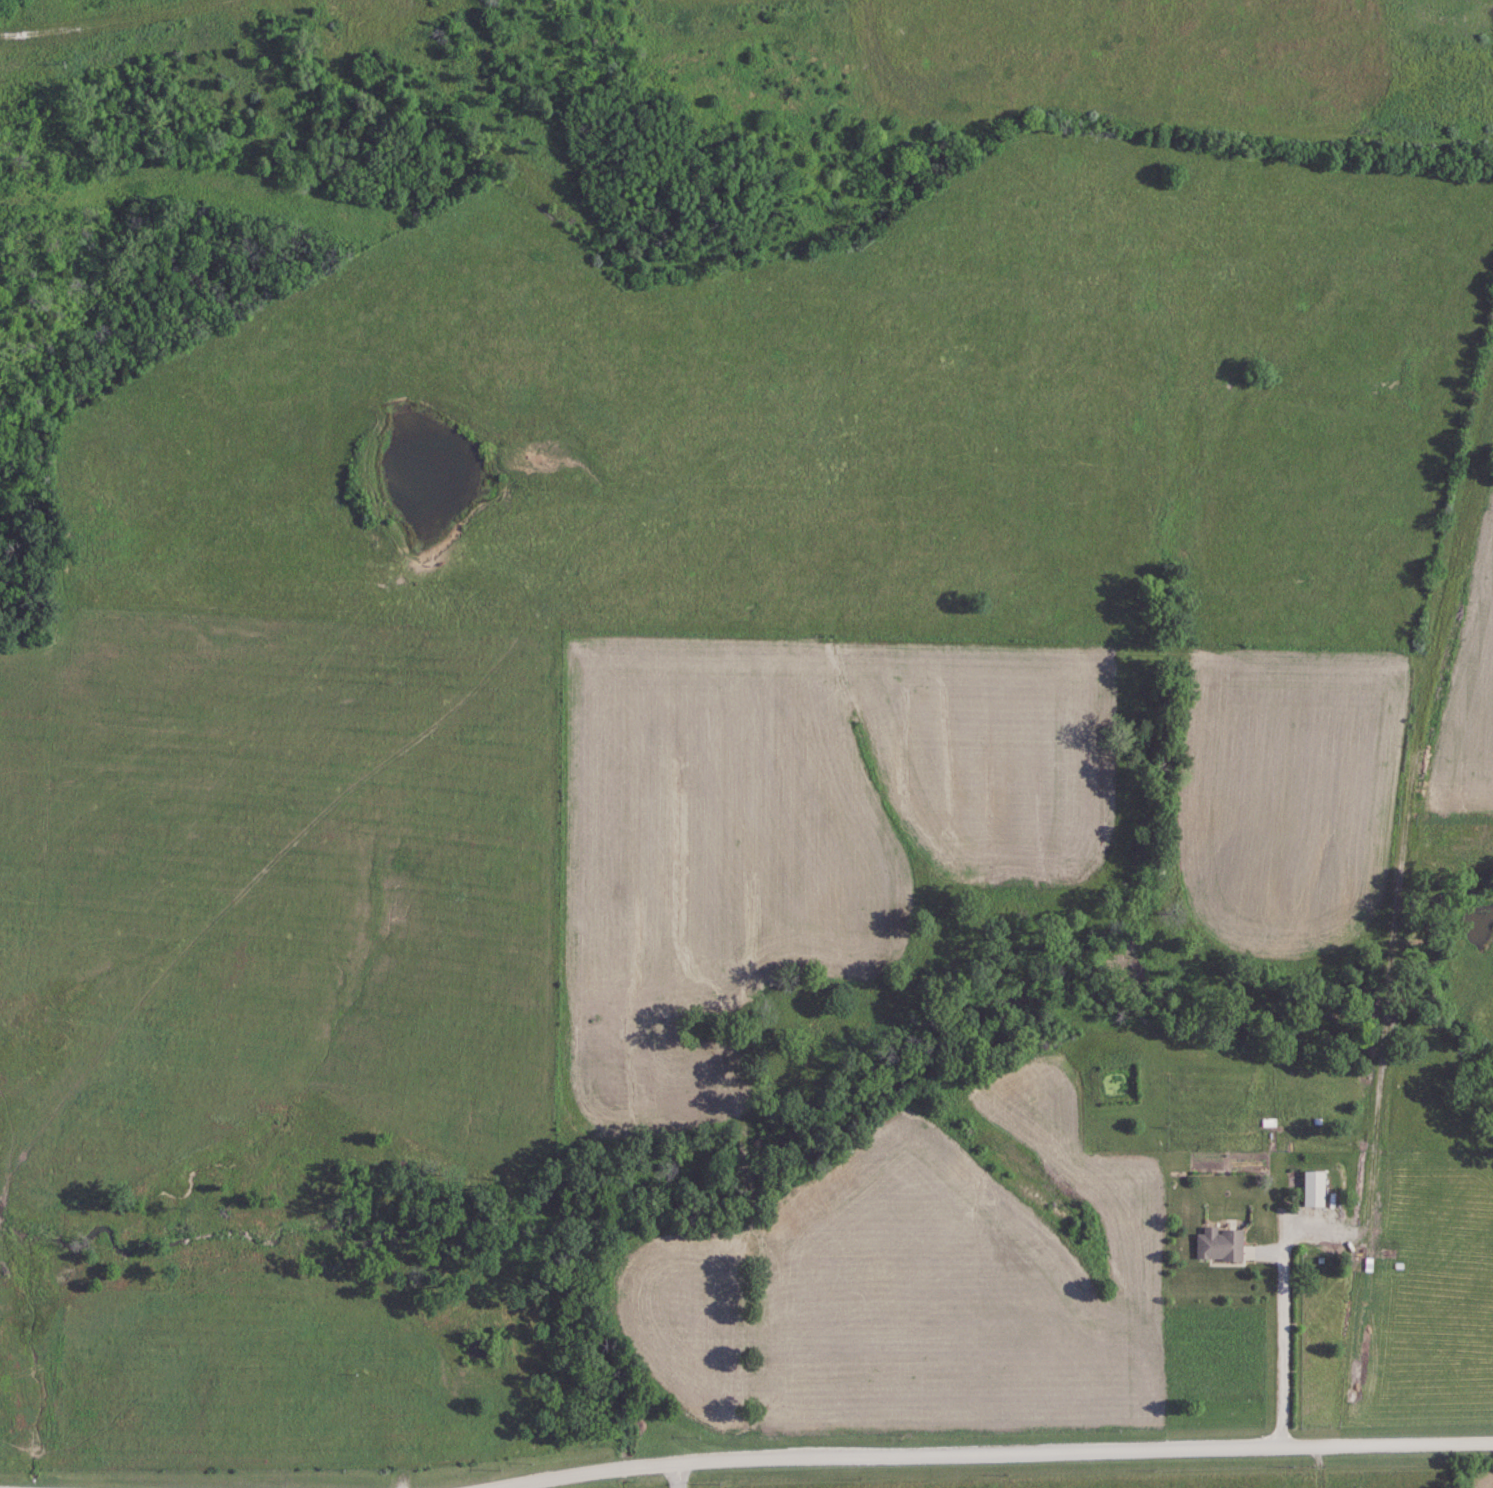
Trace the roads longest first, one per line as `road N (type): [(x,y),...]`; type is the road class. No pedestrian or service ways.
road 1 (residential): [(510,1487),(803,1454),(1492,1444)]
road 2 (residential): [(226,0),(0,37)]

